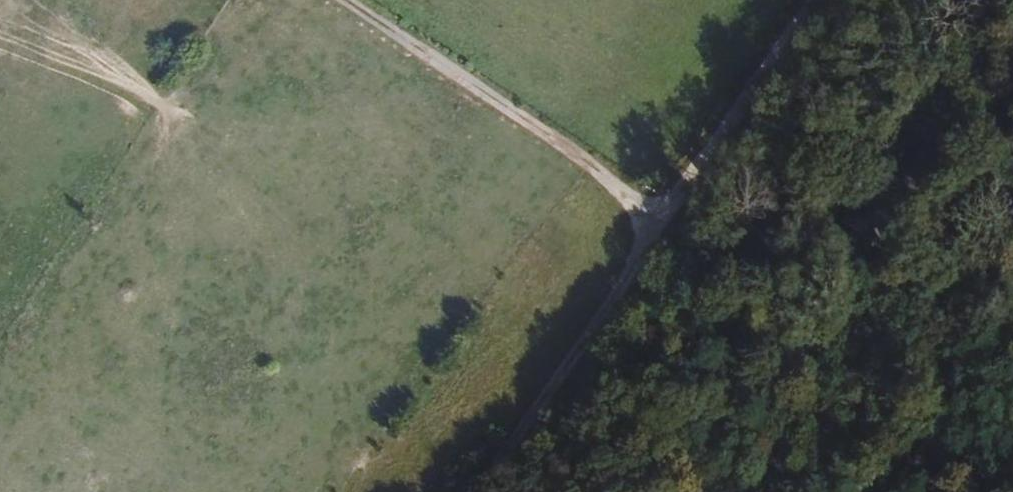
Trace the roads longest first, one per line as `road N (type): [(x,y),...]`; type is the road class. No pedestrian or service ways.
road 1 (track): [(339,0),(656,214),(464,491)]
road 2 (residential): [(812,0),(656,214)]
road 3 (track): [(0,30),(107,72),(164,109)]

